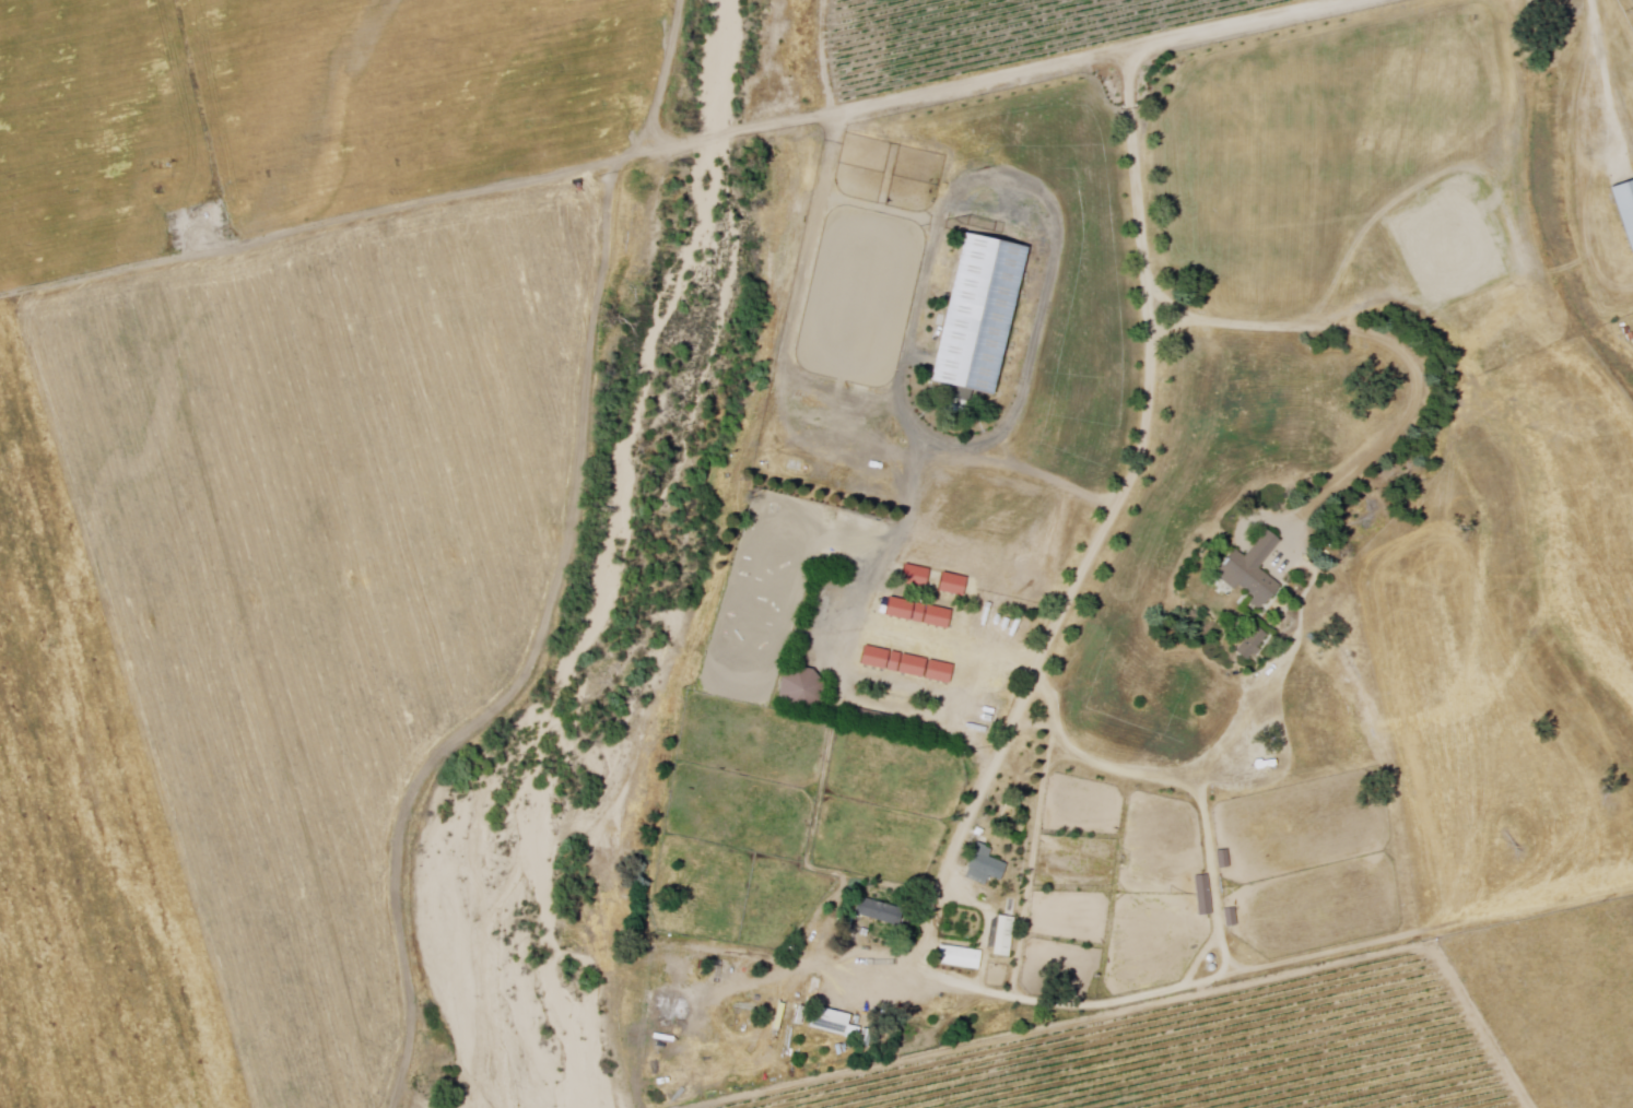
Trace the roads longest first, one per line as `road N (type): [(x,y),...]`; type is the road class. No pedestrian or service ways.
road 1 (track): [(1125,51),(683,151),(653,127),(683,0)]
road 2 (residential): [(1125,51),(1355,0)]

